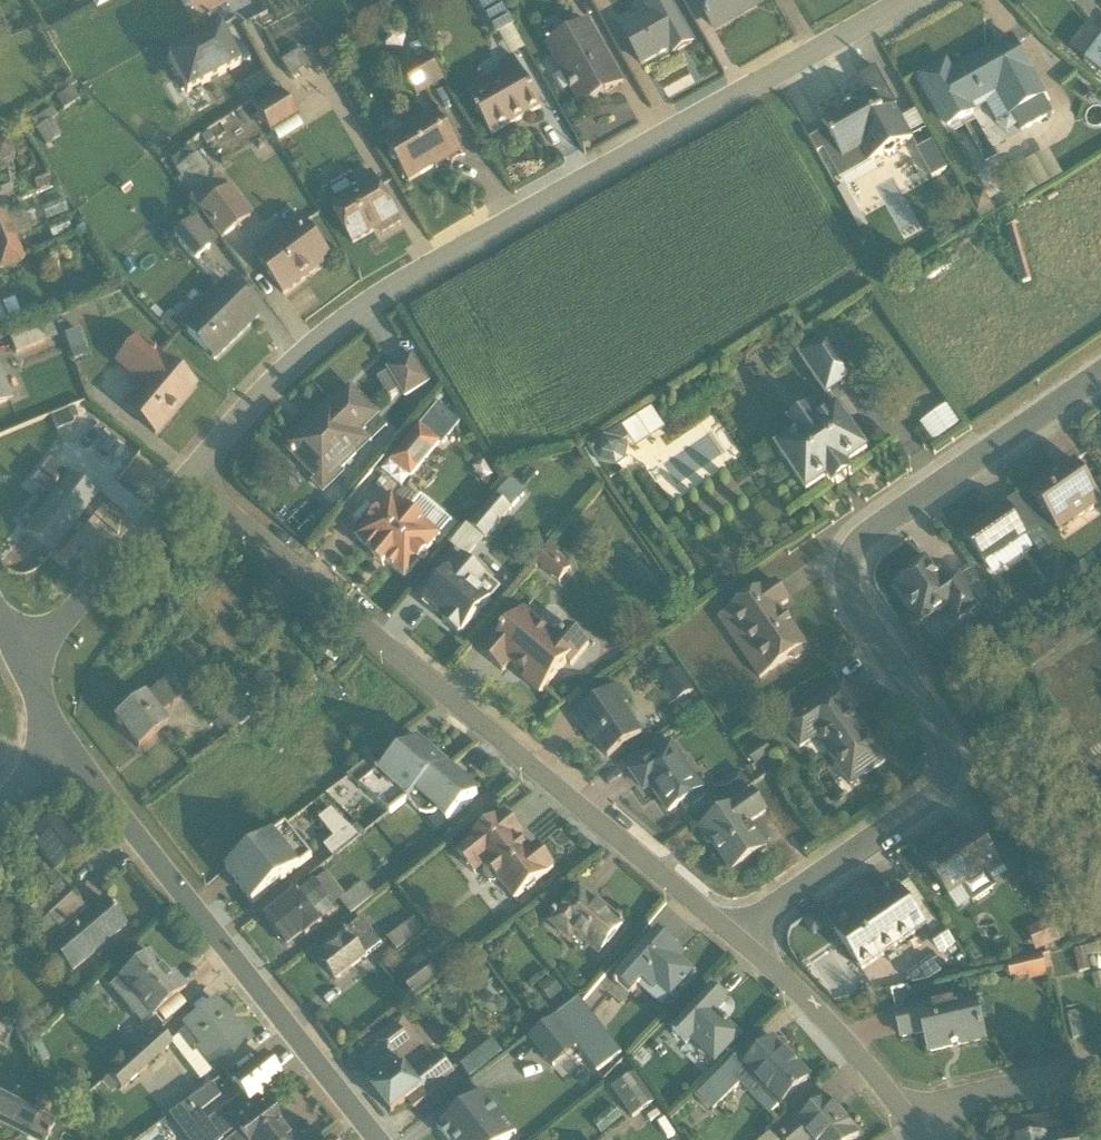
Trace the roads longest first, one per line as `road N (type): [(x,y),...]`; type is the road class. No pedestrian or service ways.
road 1 (residential): [(188,480),(299,357),(363,307),(908,0)]
road 2 (residential): [(739,944),(767,913),(927,801),(948,773),(944,736),(848,590),(849,554),(871,528),(1100,368)]
road 3 (residential): [(739,944),(188,480)]
road 4 (residential): [(376,1139),(66,742)]
road 5 (residential): [(16,660),(62,624),(188,480)]
road 6 (residential): [(898,1107),(789,984),(739,944)]
road 7 (residential): [(1100,1064),(898,1107)]

